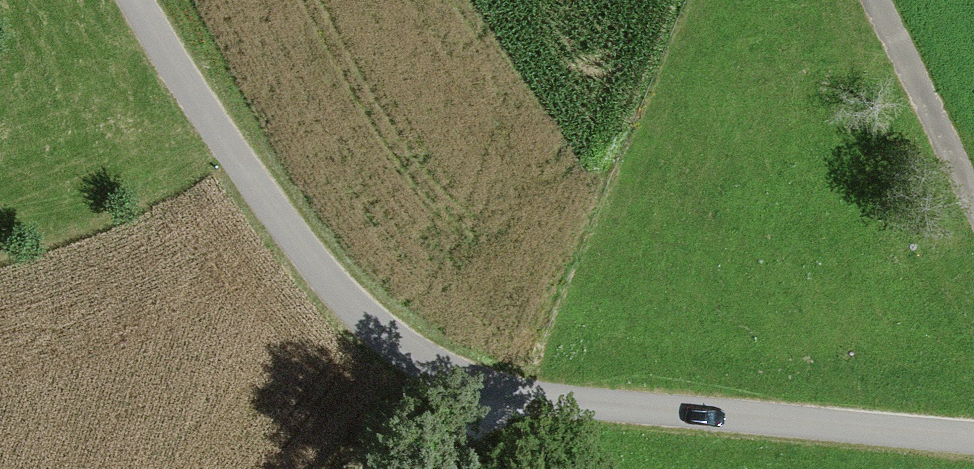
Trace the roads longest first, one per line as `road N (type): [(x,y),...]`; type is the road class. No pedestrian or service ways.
road 1 (unclassified): [(973,439),(540,399),(451,374),(389,338),(340,296),(247,173),(133,0)]
road 2 (track): [(872,0),(973,202)]

